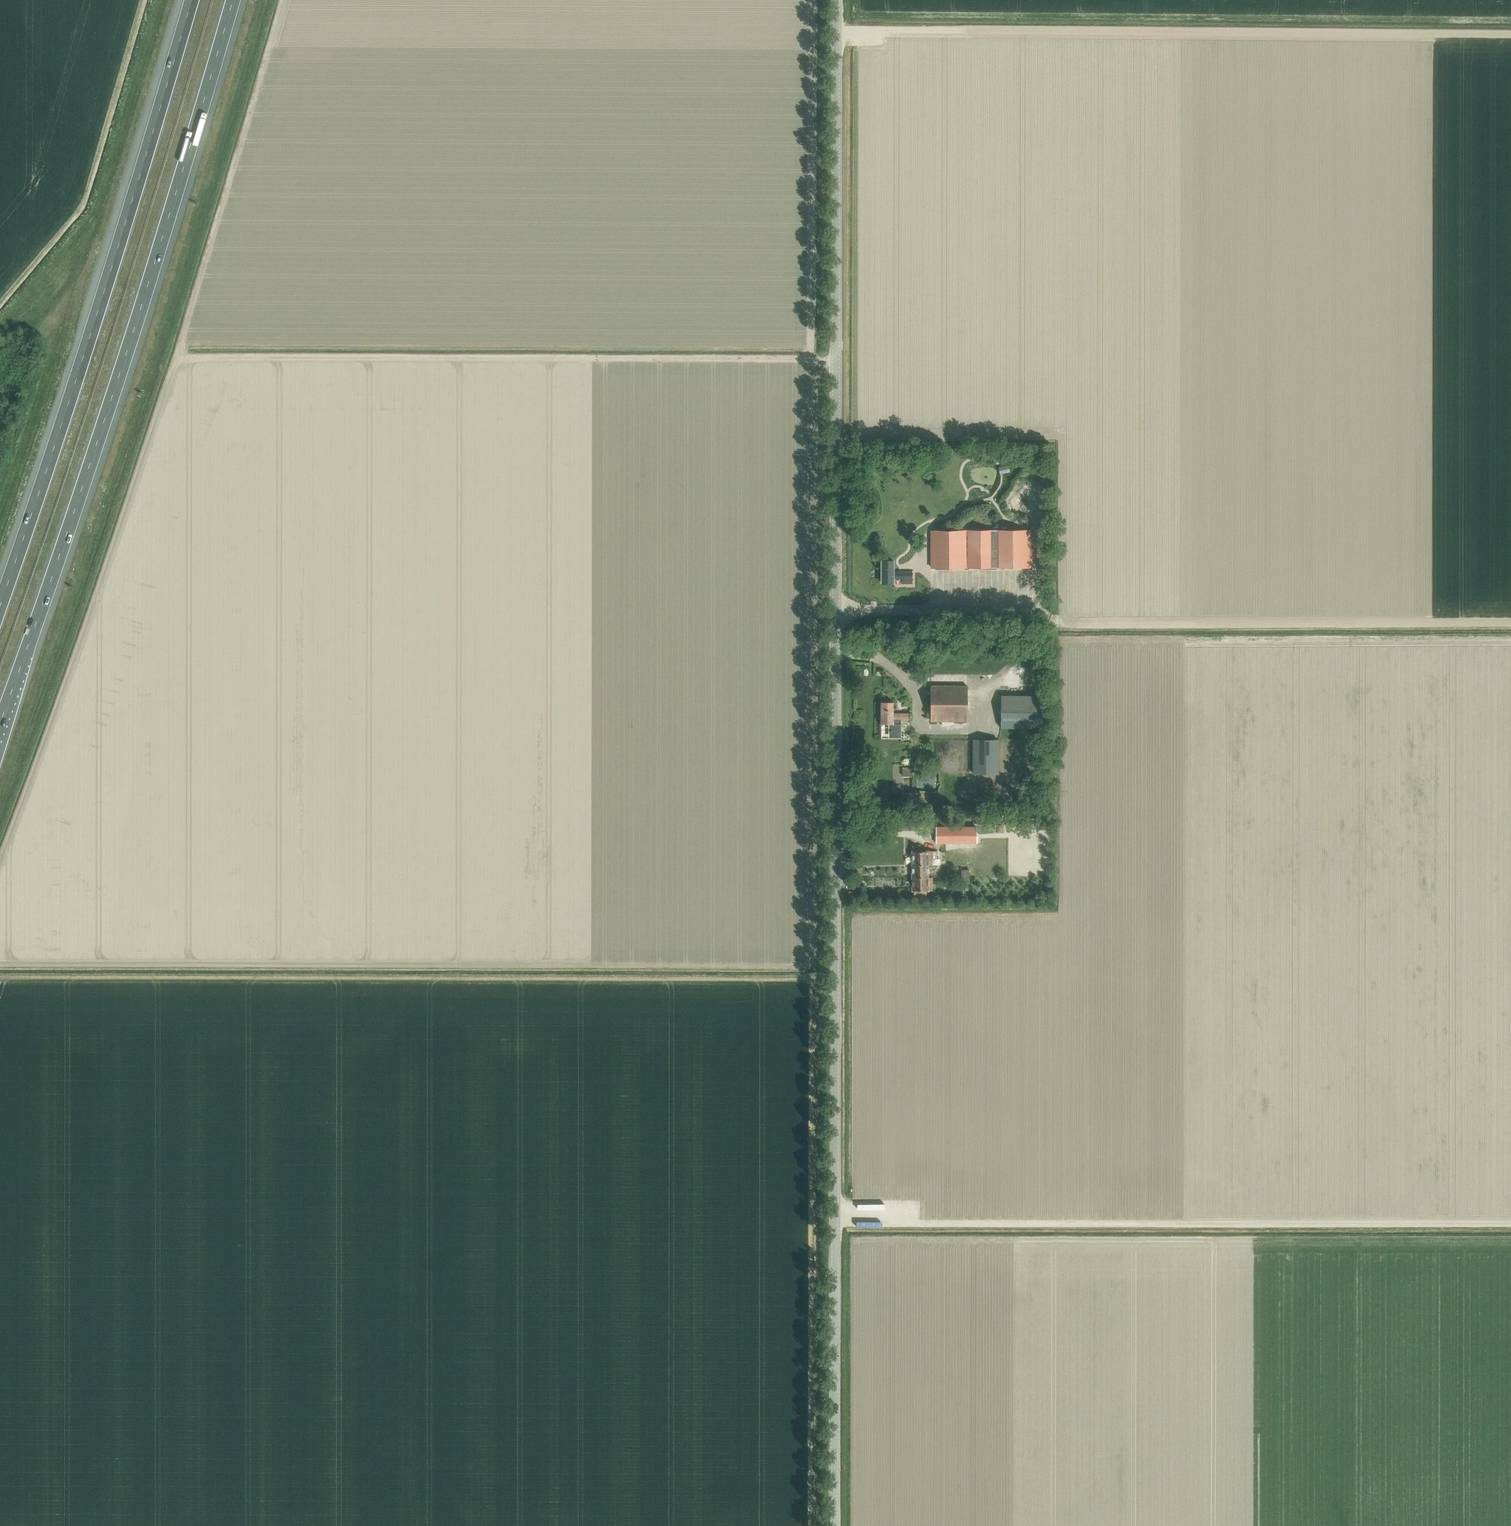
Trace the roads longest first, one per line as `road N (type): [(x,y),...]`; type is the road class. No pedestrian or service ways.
road 1 (unclassified): [(835,1525),(836,0)]
road 2 (motorway): [(0,720),(84,482),(232,0)]
road 3 (motorway): [(190,0),(0,602)]

